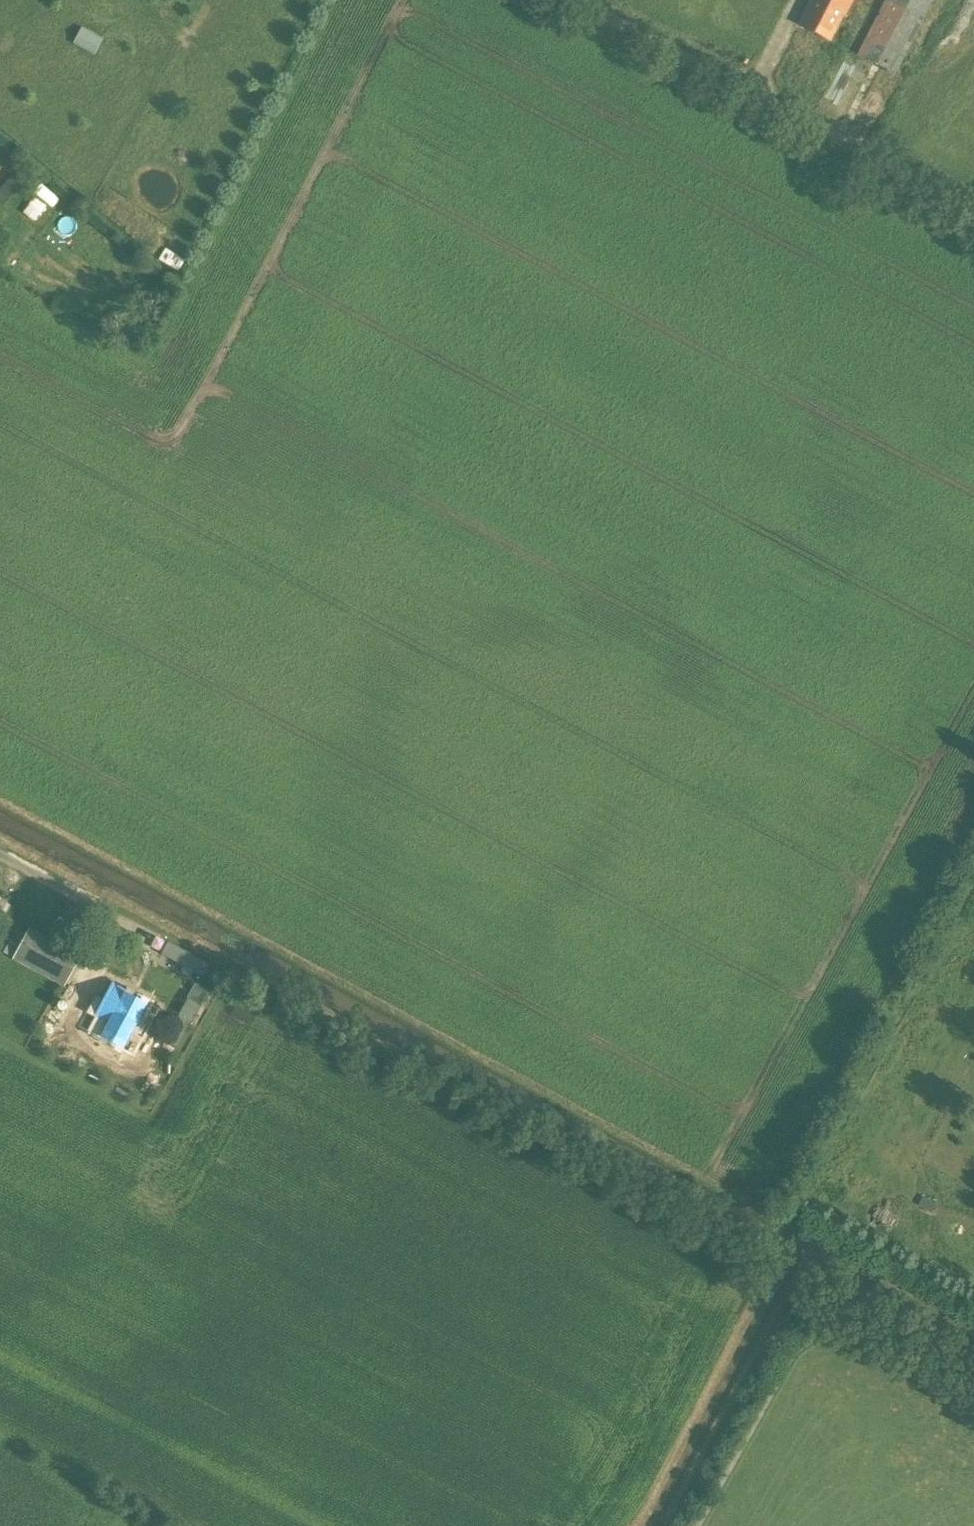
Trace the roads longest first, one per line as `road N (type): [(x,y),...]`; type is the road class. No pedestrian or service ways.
road 1 (unclassified): [(973,210),(576,0)]

